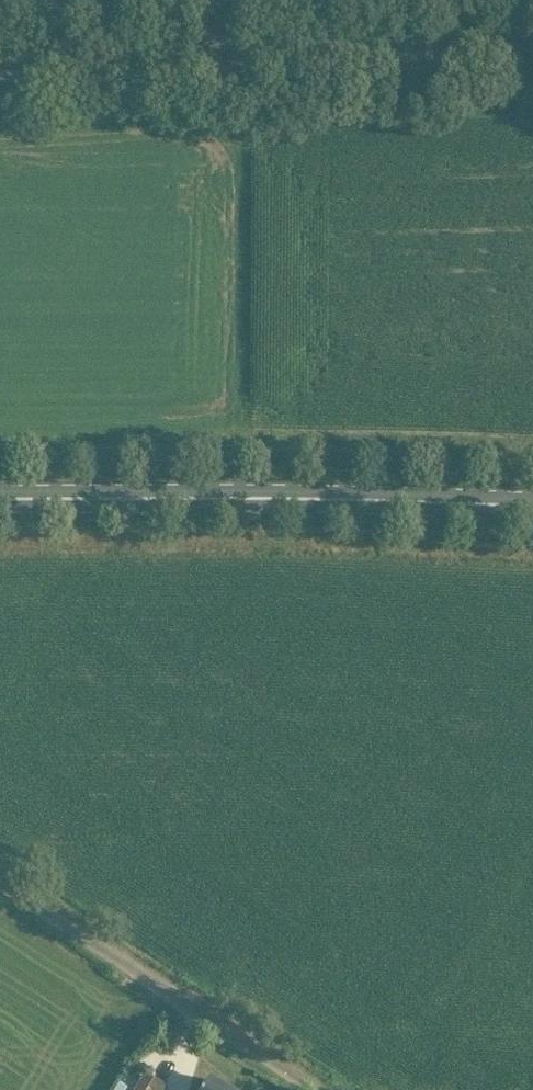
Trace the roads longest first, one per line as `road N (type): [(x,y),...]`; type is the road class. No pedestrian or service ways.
road 1 (track): [(532,59),(0,77)]
road 2 (secondary): [(0,499),(238,497),(532,510)]
road 3 (unclassified): [(0,886),(308,1089)]

